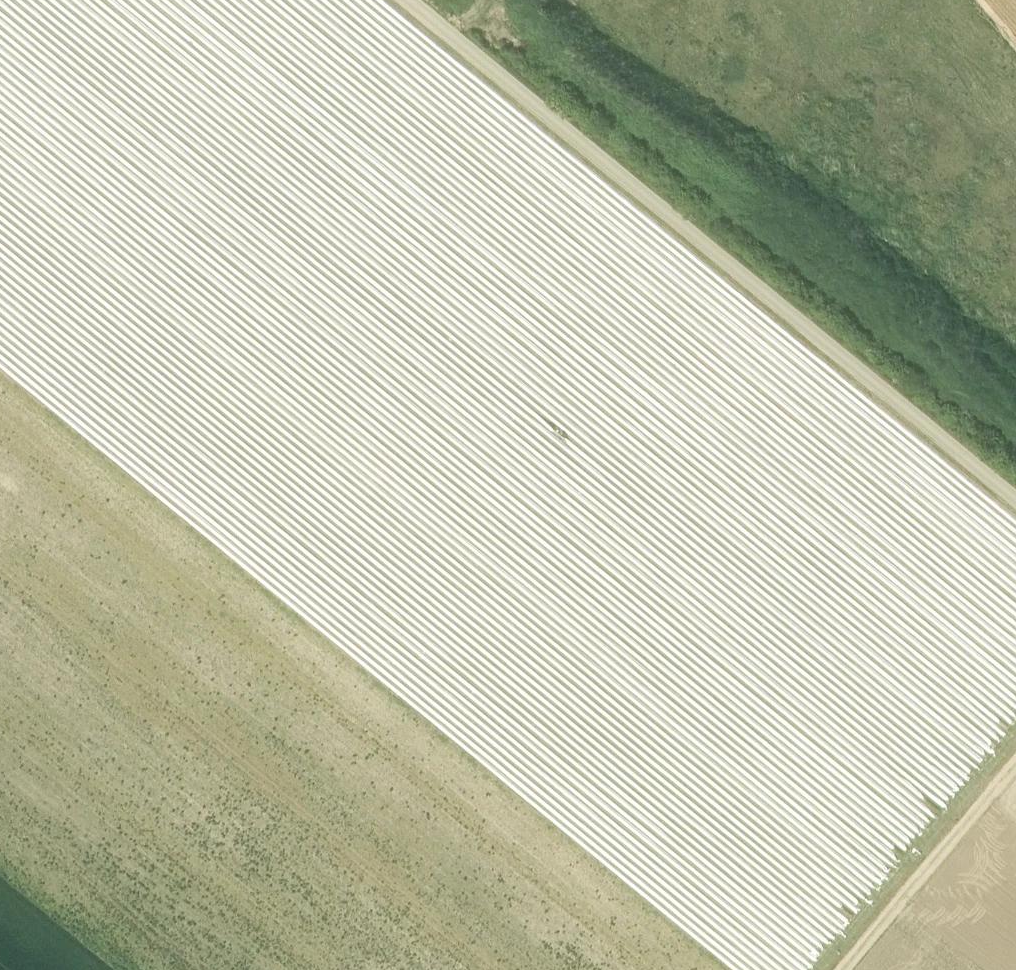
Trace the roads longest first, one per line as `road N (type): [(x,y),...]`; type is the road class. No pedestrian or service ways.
road 1 (unclassified): [(1015,505),(401,0)]
road 2 (track): [(855,969),(1015,777)]

